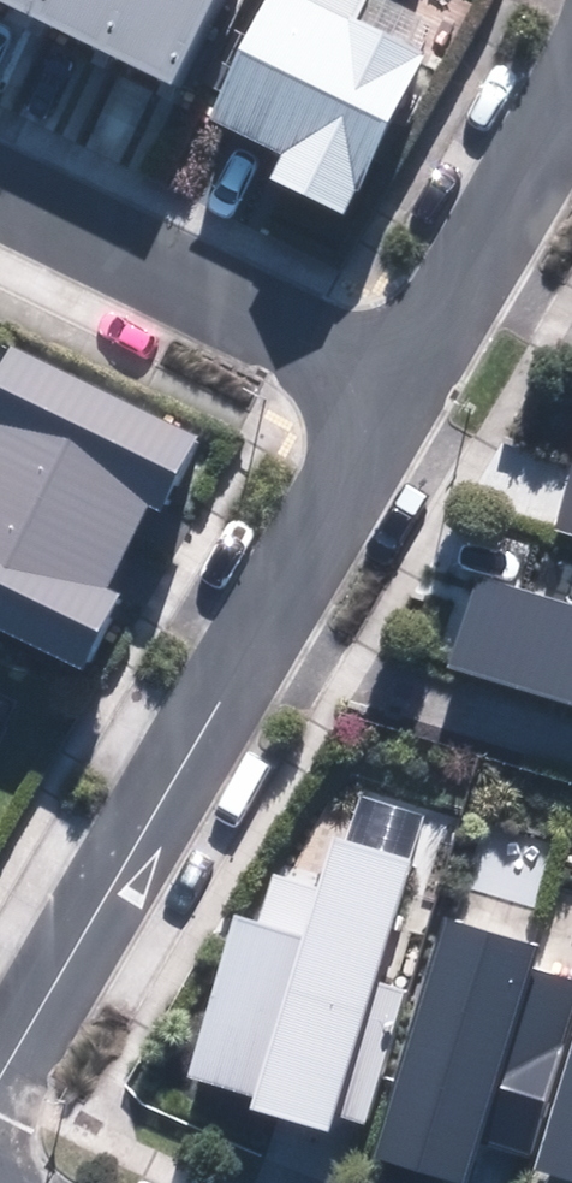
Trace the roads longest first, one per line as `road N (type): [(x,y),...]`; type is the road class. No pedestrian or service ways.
road 1 (residential): [(241,644),(0,1088)]
road 2 (residential): [(0,199),(382,385)]
road 3 (residential): [(571,40),(382,385)]
road 4 (residential): [(241,644),(571,746)]
road 5 (residential): [(382,385),(241,644)]

